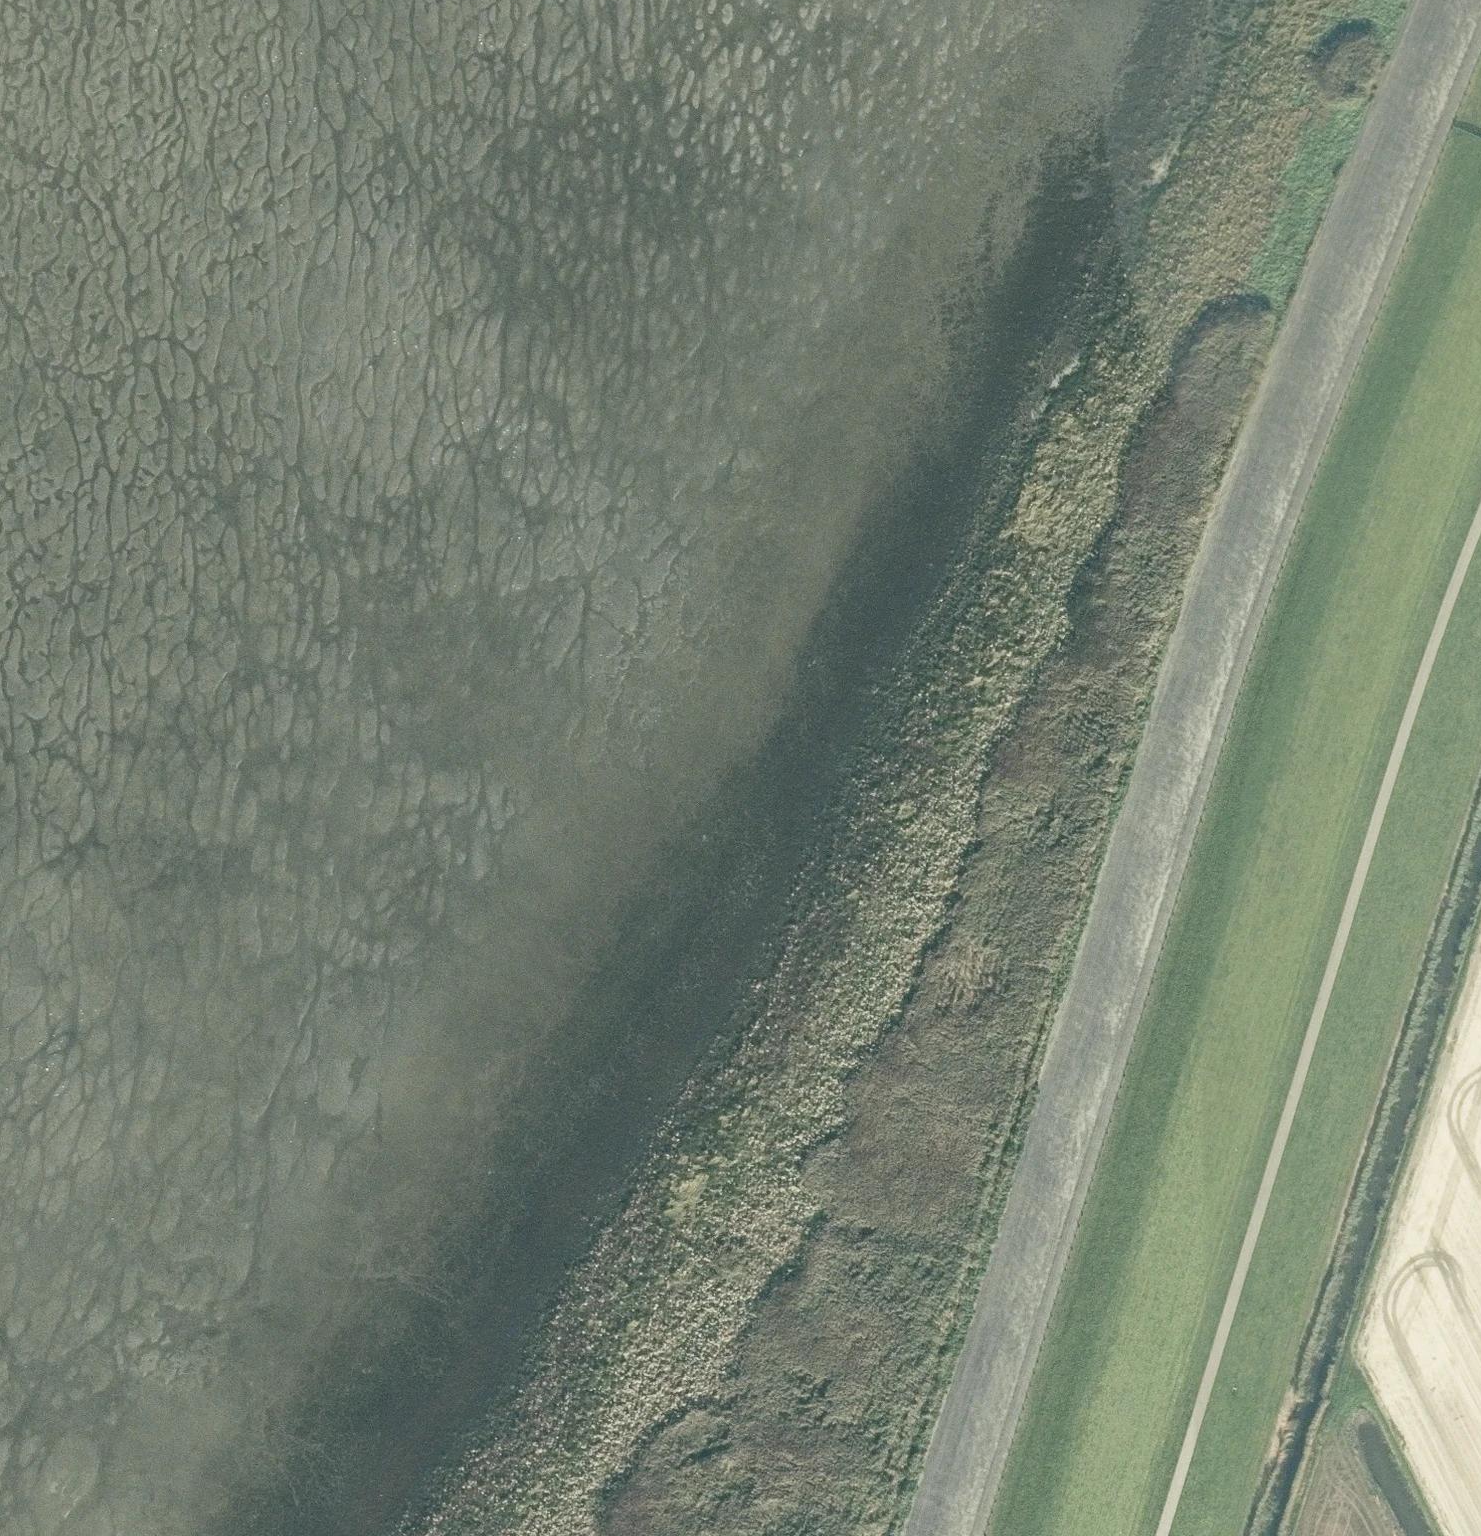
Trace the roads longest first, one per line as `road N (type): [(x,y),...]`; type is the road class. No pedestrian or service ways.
road 1 (unclassified): [(1160,1535),(1343,928),(1480,512)]

